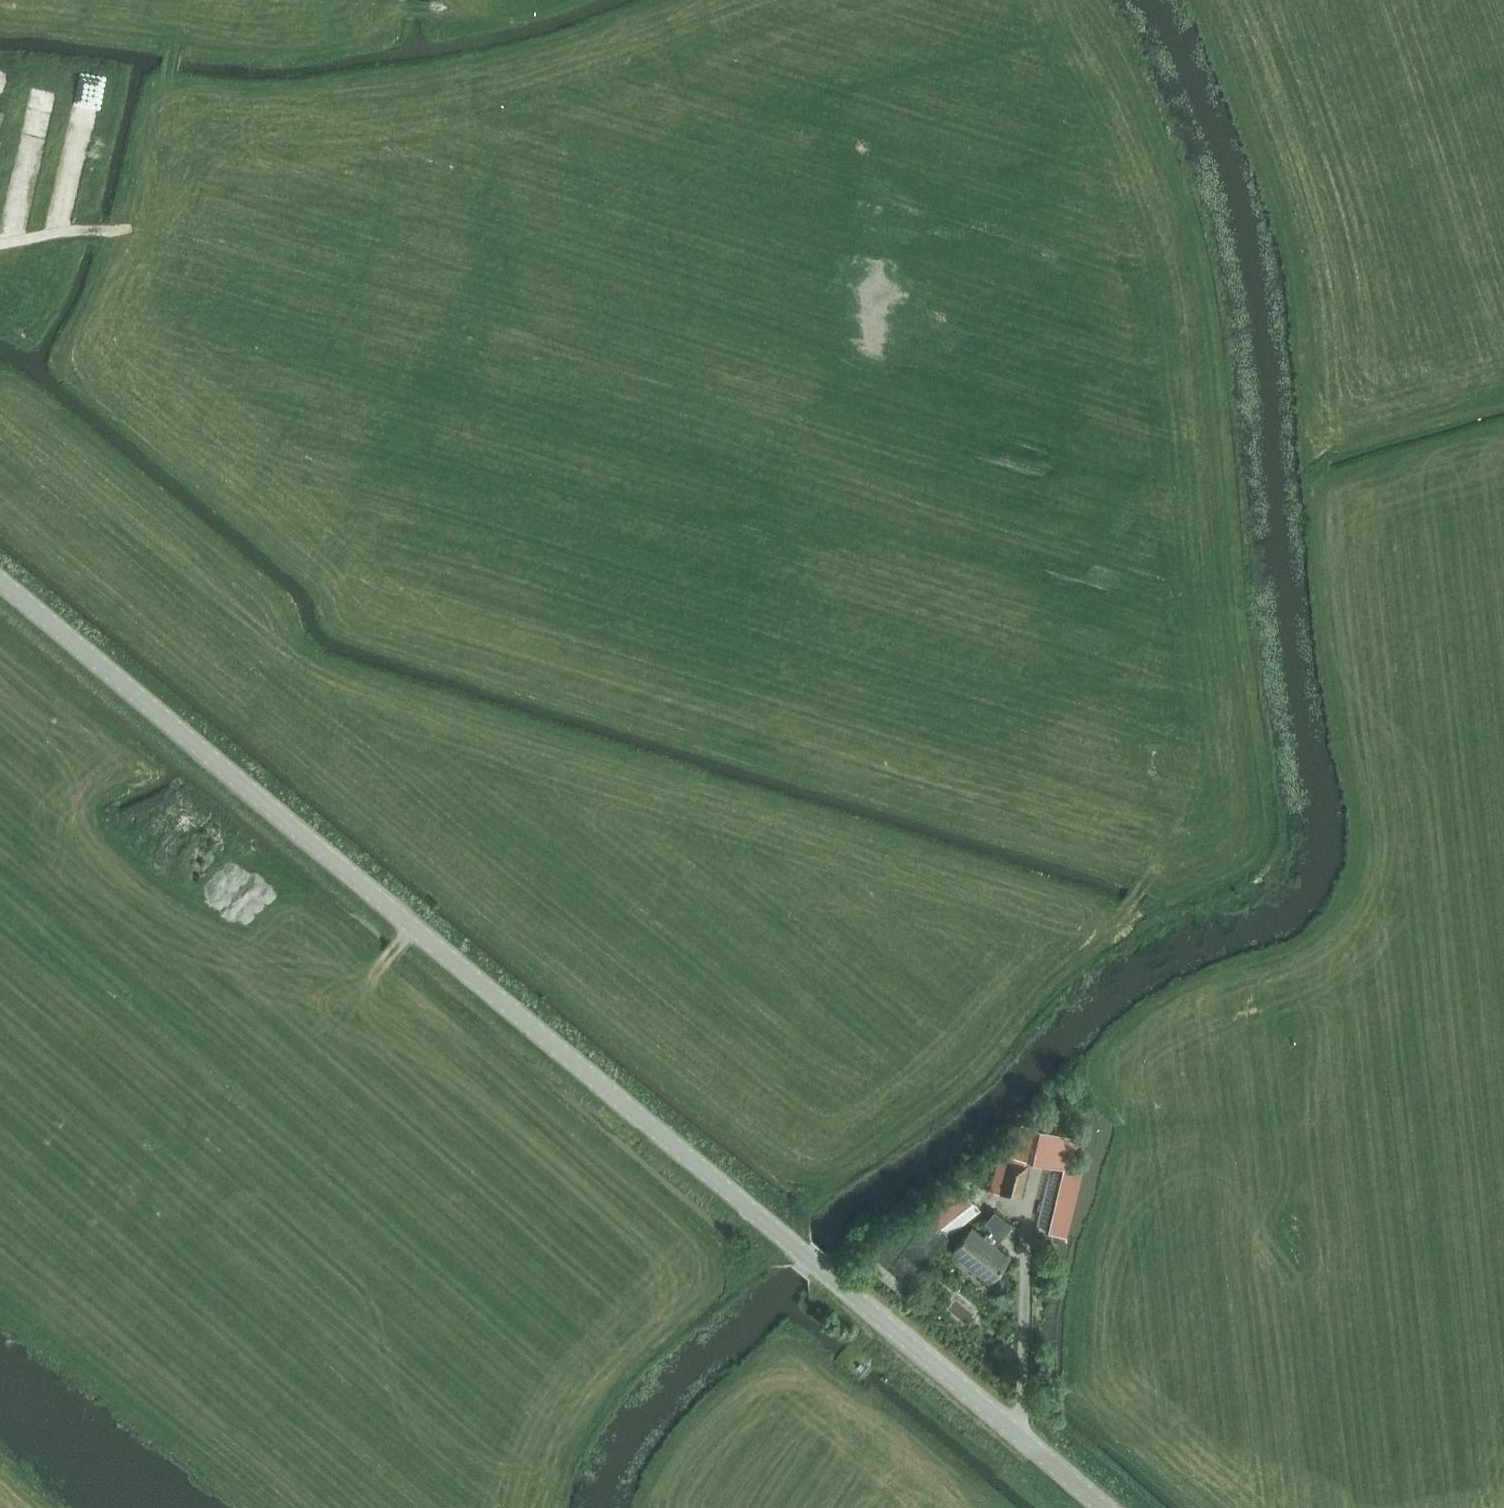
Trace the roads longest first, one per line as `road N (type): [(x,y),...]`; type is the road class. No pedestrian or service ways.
road 1 (tertiary): [(1101,1507),(0,581)]

